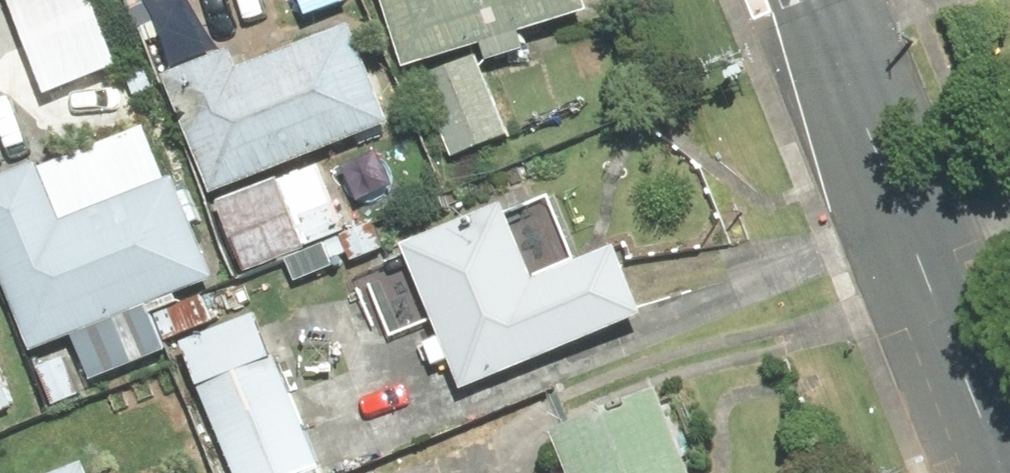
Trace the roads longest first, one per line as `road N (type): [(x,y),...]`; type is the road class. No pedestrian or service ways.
road 1 (secondary): [(1002,472),(814,0)]

